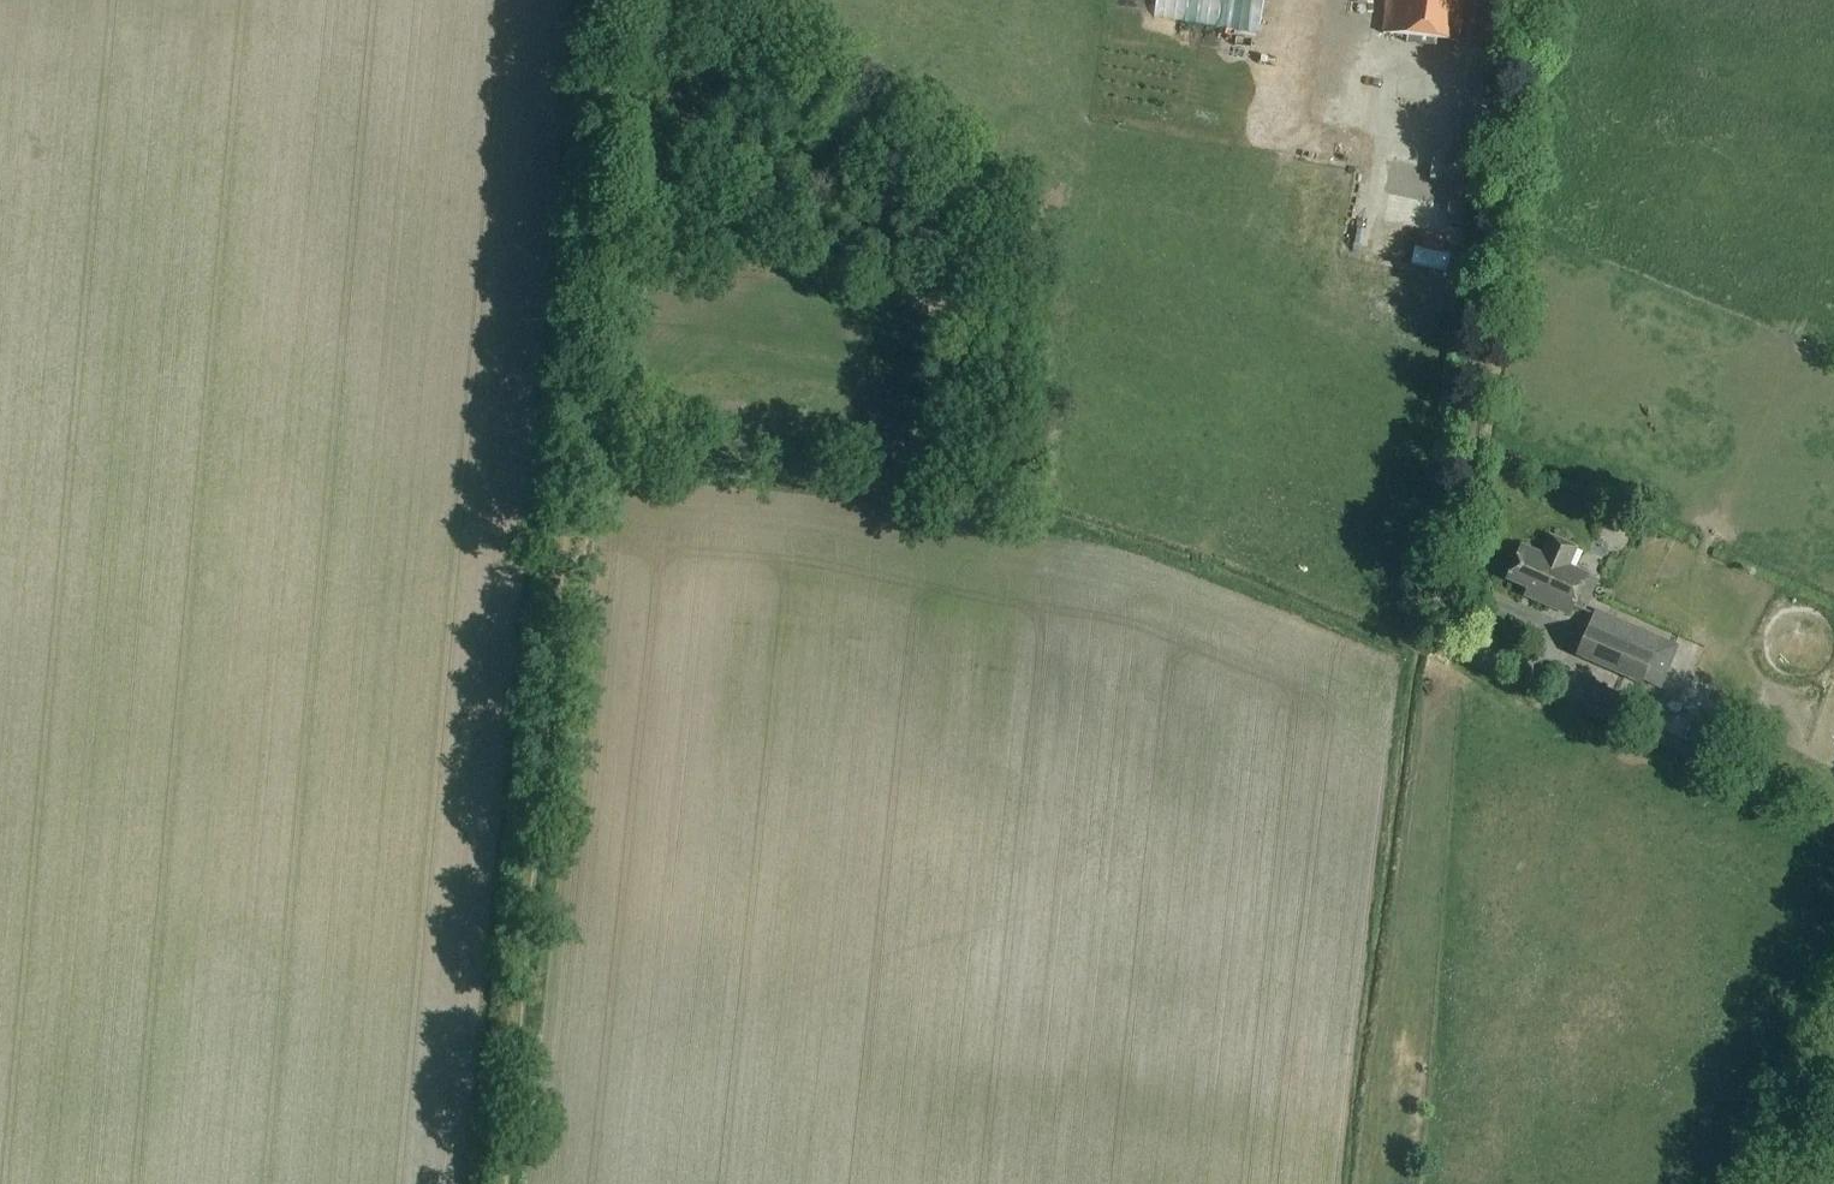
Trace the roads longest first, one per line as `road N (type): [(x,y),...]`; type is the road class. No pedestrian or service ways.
road 1 (track): [(502,1183),(616,0)]

